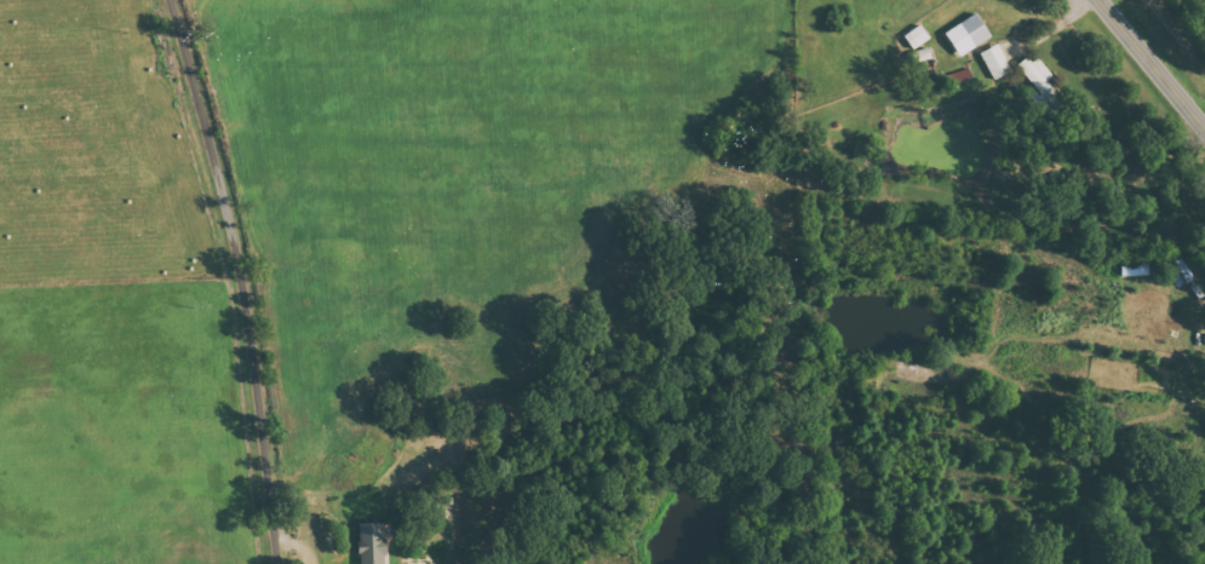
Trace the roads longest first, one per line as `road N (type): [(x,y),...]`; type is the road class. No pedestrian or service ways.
road 1 (residential): [(277,563),(237,254),(171,0)]
road 2 (secondary): [(1204,129),(1098,0)]

